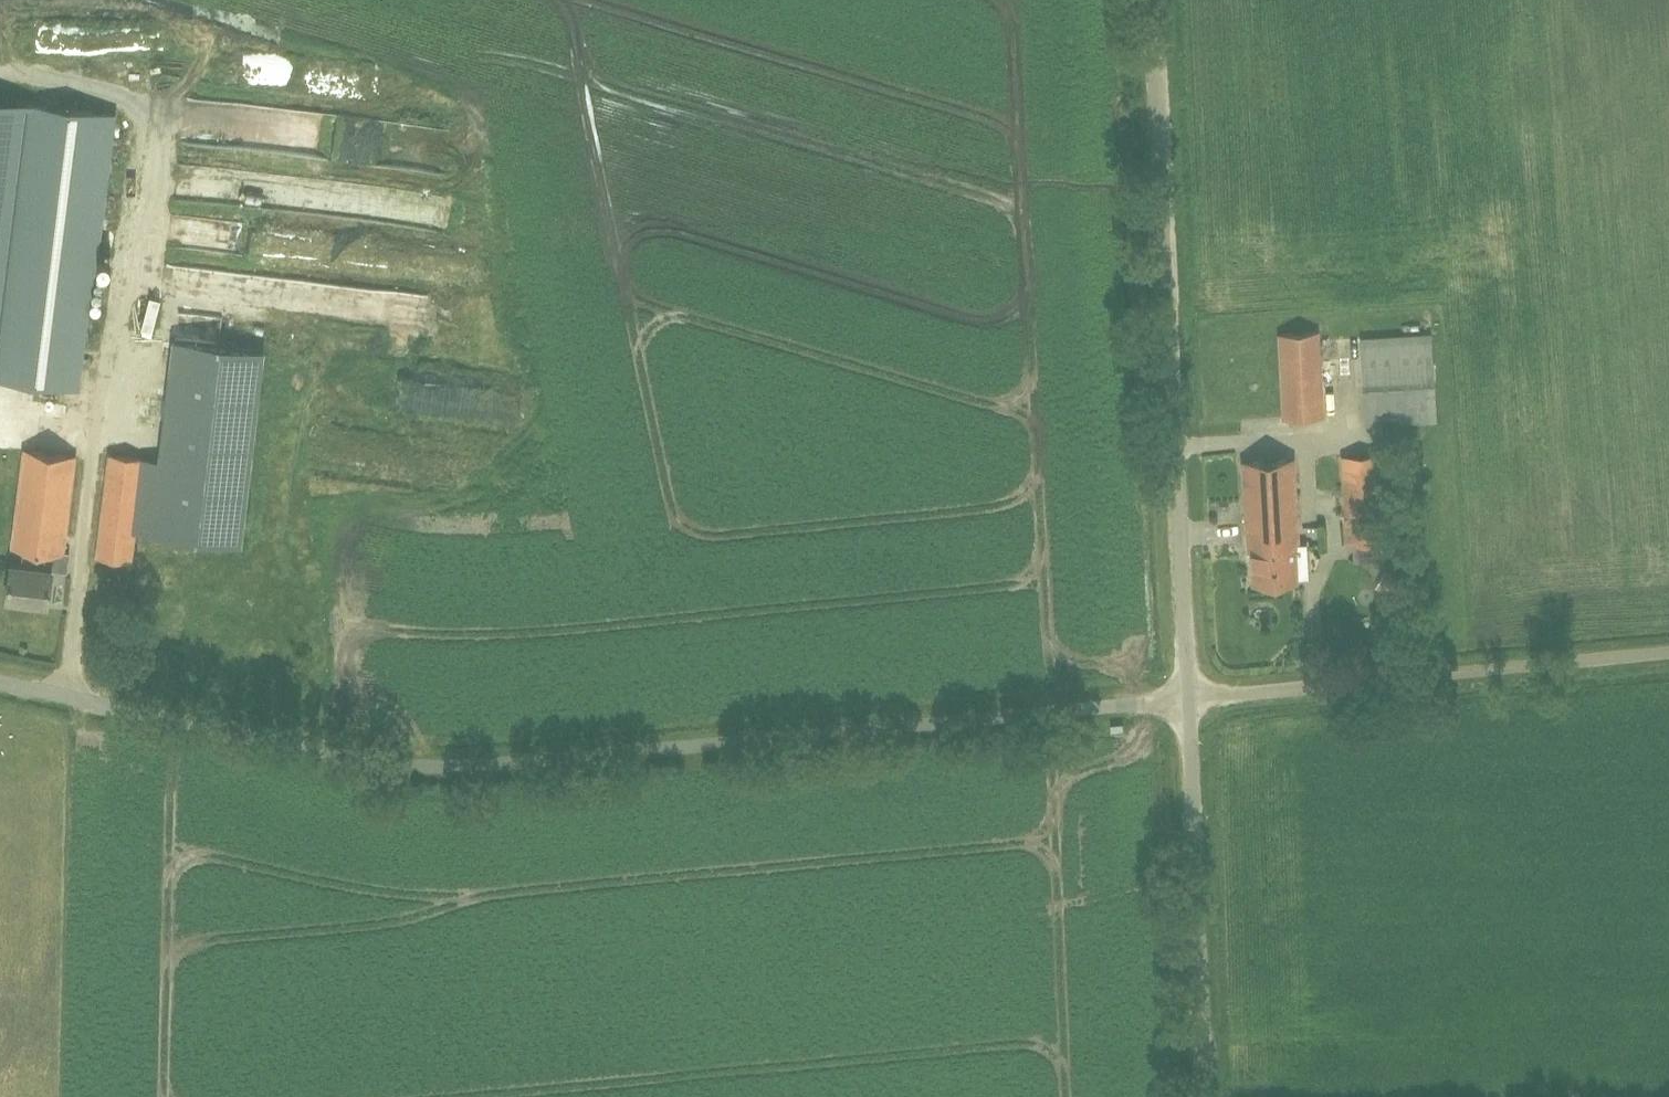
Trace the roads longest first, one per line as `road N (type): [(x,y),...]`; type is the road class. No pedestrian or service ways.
road 1 (unclassified): [(1190,697),(420,765),(0,681)]
road 2 (unclassified): [(1190,697),(1140,0)]
road 3 (unclassified): [(1190,697),(1668,654)]
road 4 (unclassified): [(1201,1096),(1190,697)]

